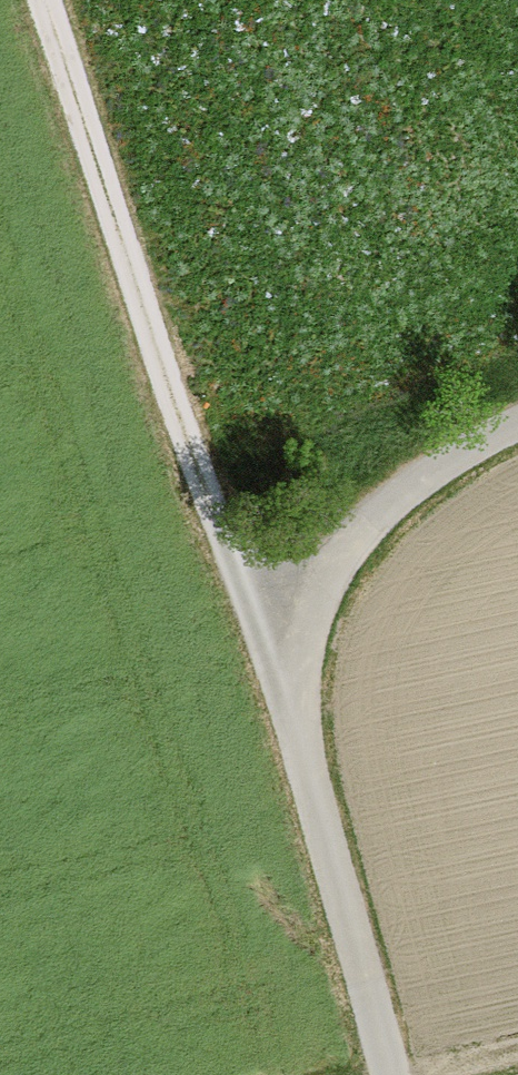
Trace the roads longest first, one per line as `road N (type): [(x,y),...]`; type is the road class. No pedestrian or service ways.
road 1 (track): [(207,500),(47,0)]
road 2 (unclassified): [(388,1074),(270,642)]
road 3 (unclassified): [(270,642),(369,527),(435,468),(517,426)]
road 4 (unclassified): [(270,642),(207,500)]

